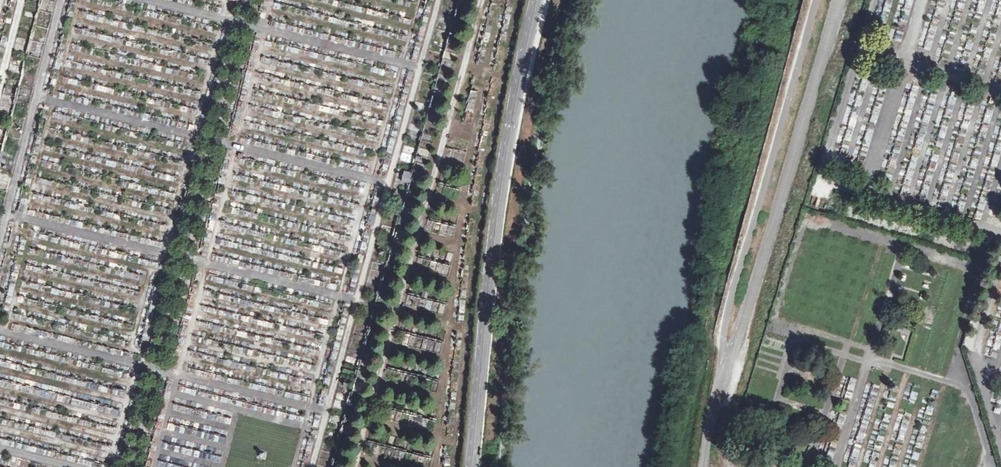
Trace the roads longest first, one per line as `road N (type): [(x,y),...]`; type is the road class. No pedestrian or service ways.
road 1 (unclassified): [(840,0),(740,338),(714,399),(704,466)]

